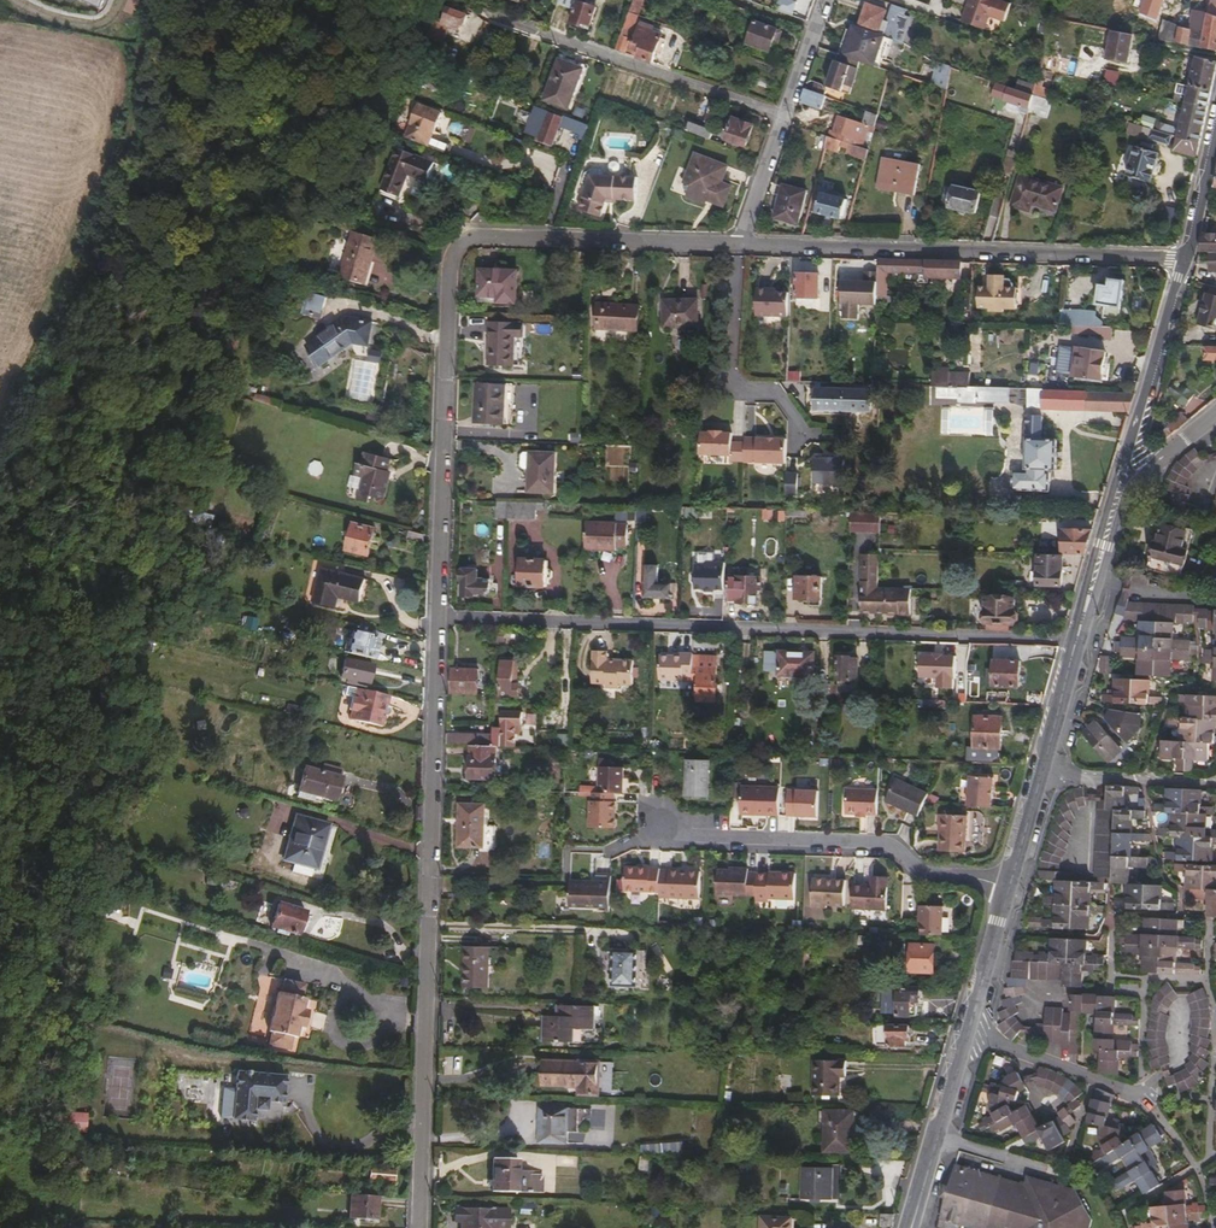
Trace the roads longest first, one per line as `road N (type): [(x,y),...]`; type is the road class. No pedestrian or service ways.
road 1 (residential): [(736,246),(456,239),(440,617)]
road 2 (residential): [(440,617),(1075,641)]
road 3 (residential): [(440,617),(422,1227)]
road 4 (track): [(0,489),(130,182),(164,0)]
road 5 (secondary): [(911,1227),(1044,773)]
road 6 (residential): [(1187,257),(736,246)]
road 7 (residential): [(825,0),(736,246)]
road 8 (residential): [(1044,773),(1215,783)]
road 9 (secondary): [(1187,257),(1141,405)]
road 10 (secondary): [(1044,773),(1075,641)]
road 11 (secondary): [(1141,405),(1109,527)]
road 12 (secondary): [(1215,137),(1187,257)]

